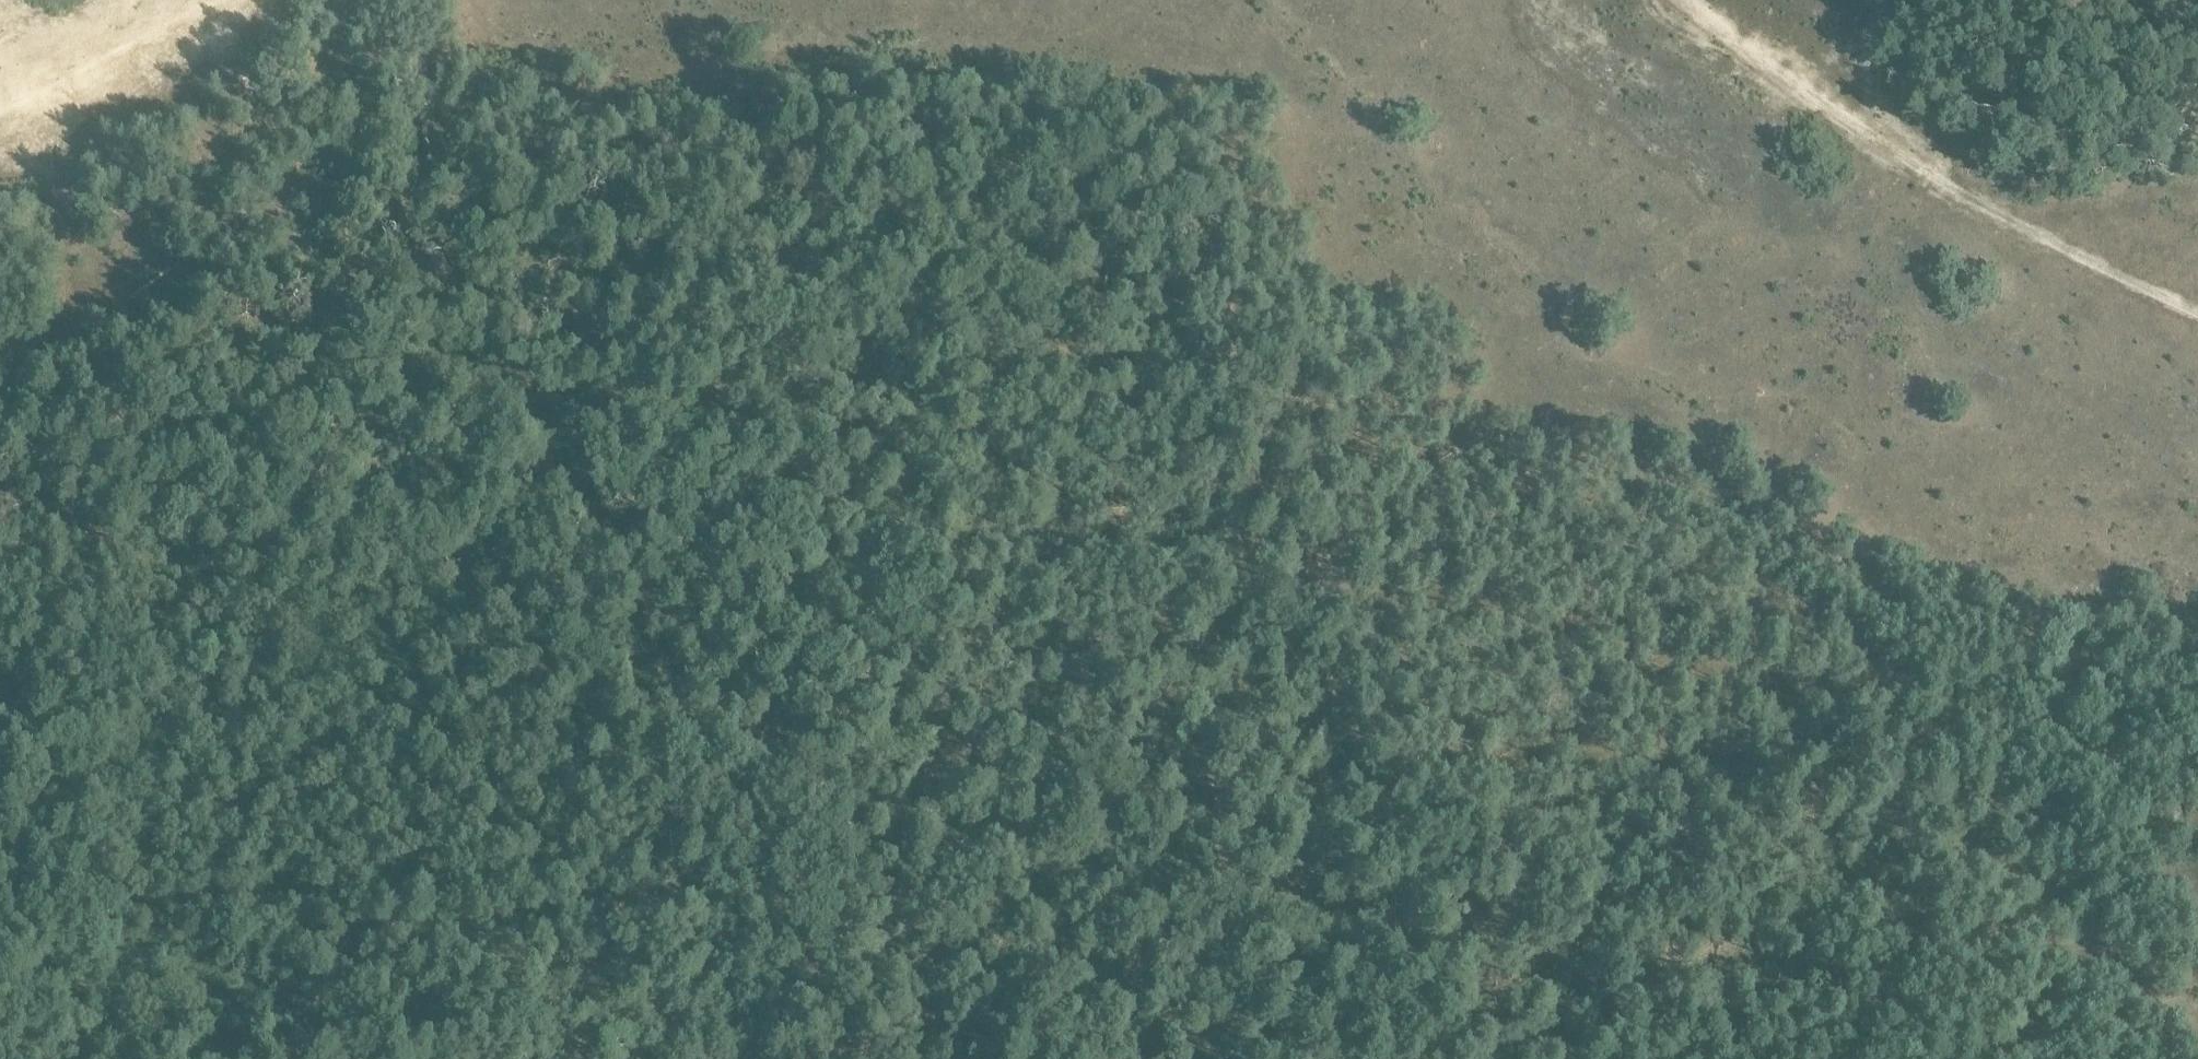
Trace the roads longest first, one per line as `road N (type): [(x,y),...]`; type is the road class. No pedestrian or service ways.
road 1 (track): [(2197,310),(1971,205),(1777,86),(1687,0)]

